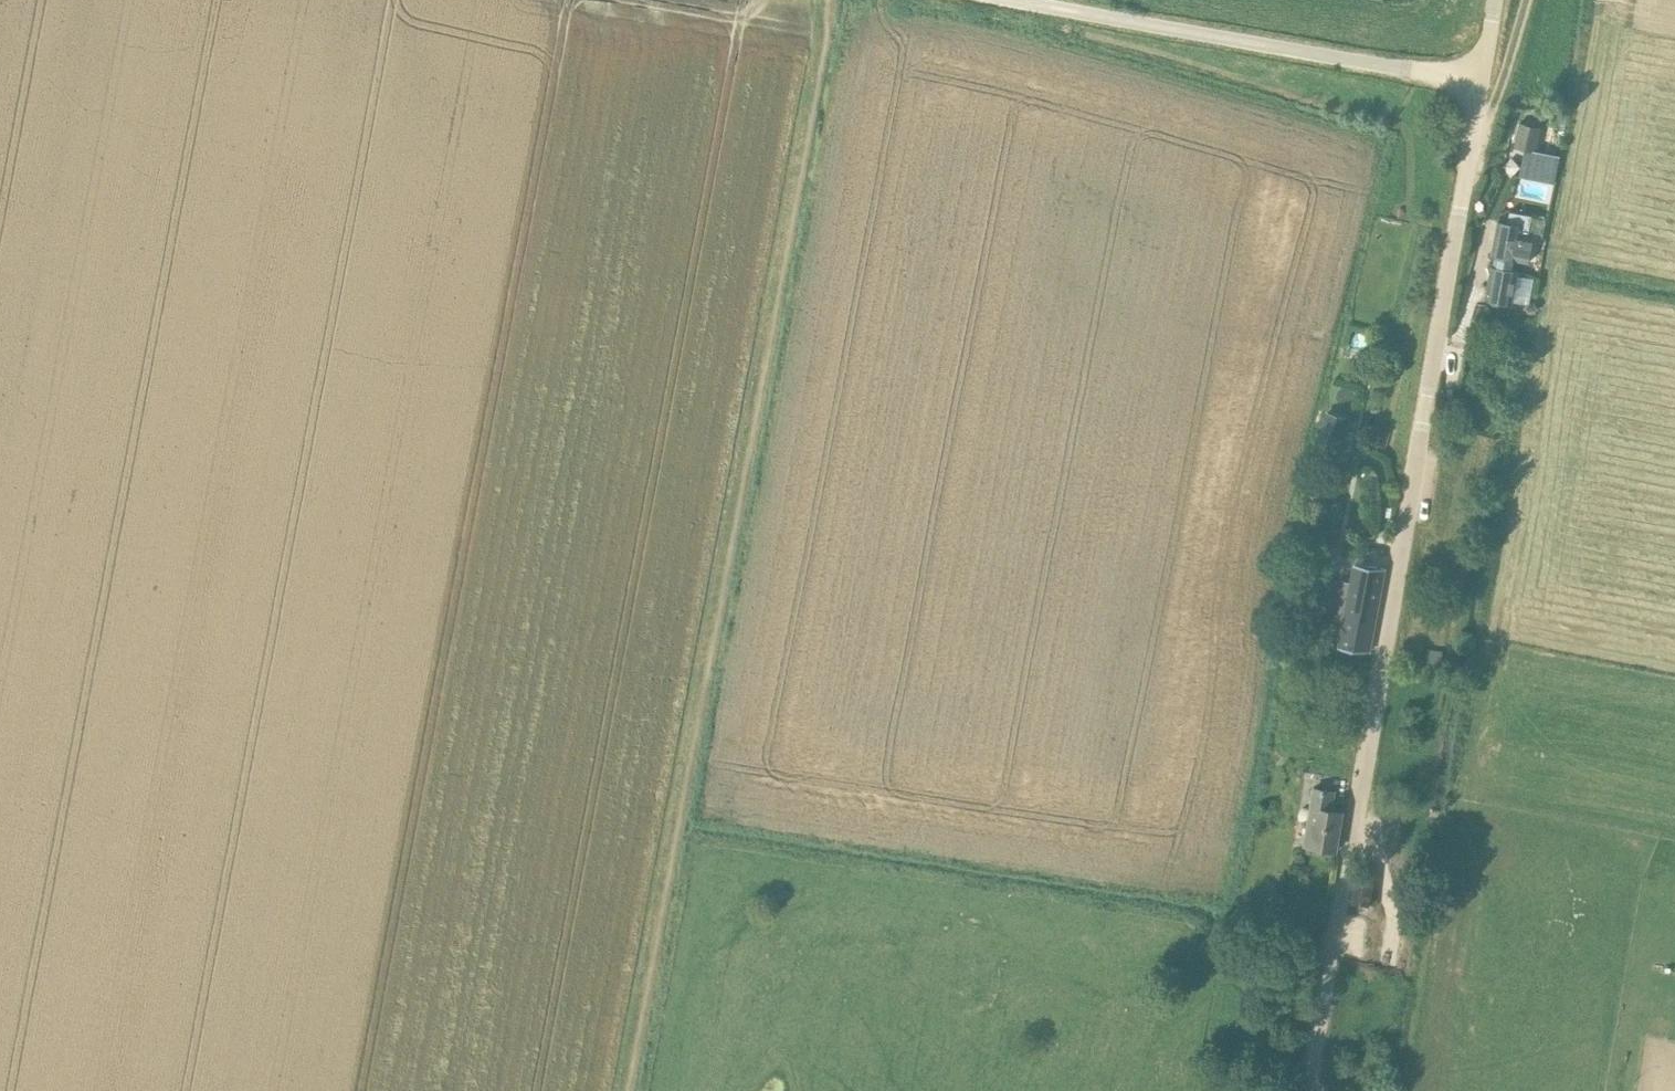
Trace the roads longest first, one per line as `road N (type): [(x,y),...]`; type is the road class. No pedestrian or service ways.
road 1 (unclassified): [(1309,1090),(1483,79)]
road 2 (unclassified): [(1483,79),(1027,0)]

